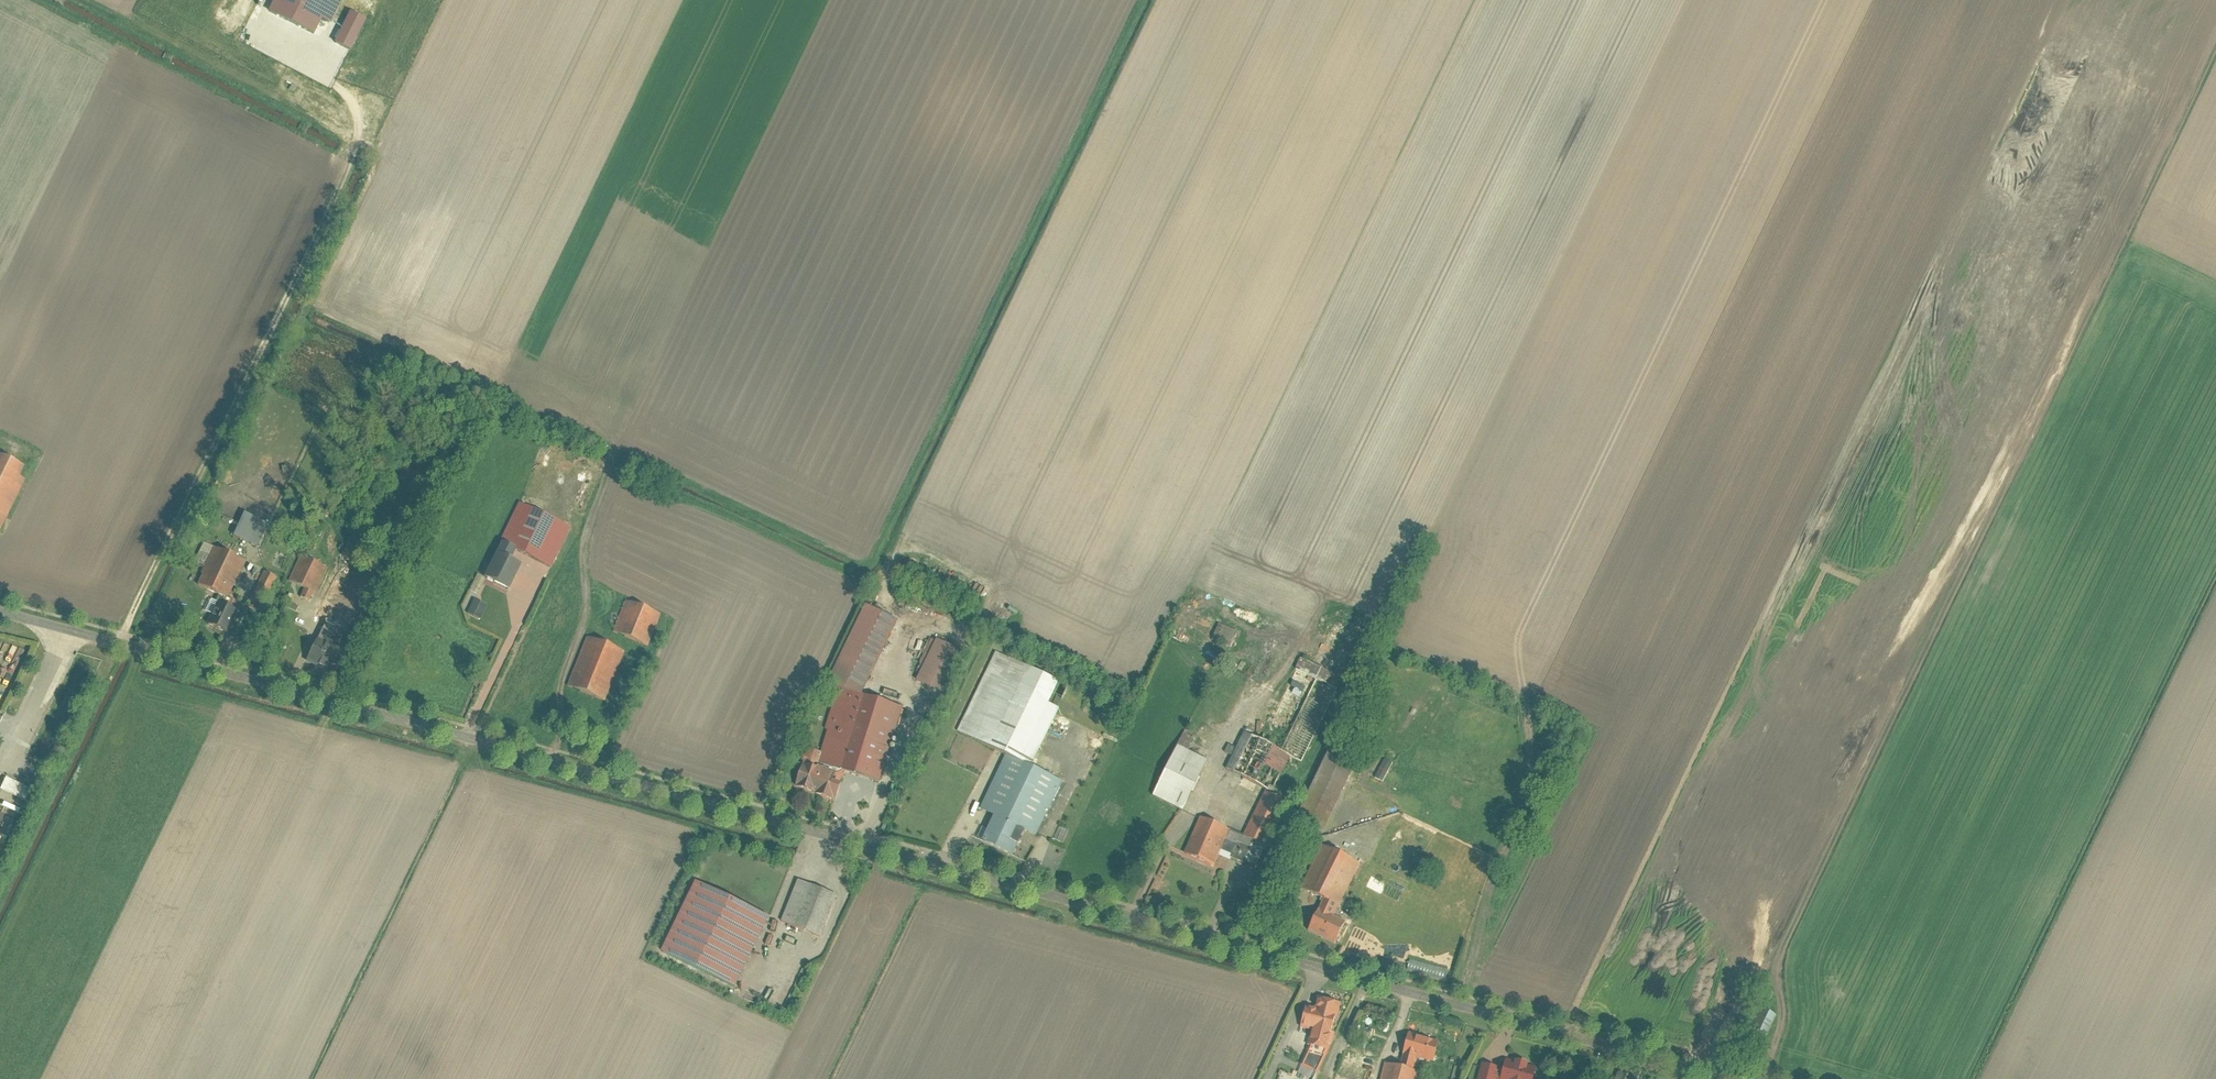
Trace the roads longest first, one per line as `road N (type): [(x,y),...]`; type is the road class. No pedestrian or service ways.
road 1 (unclassified): [(0,615),(1711,1078)]

